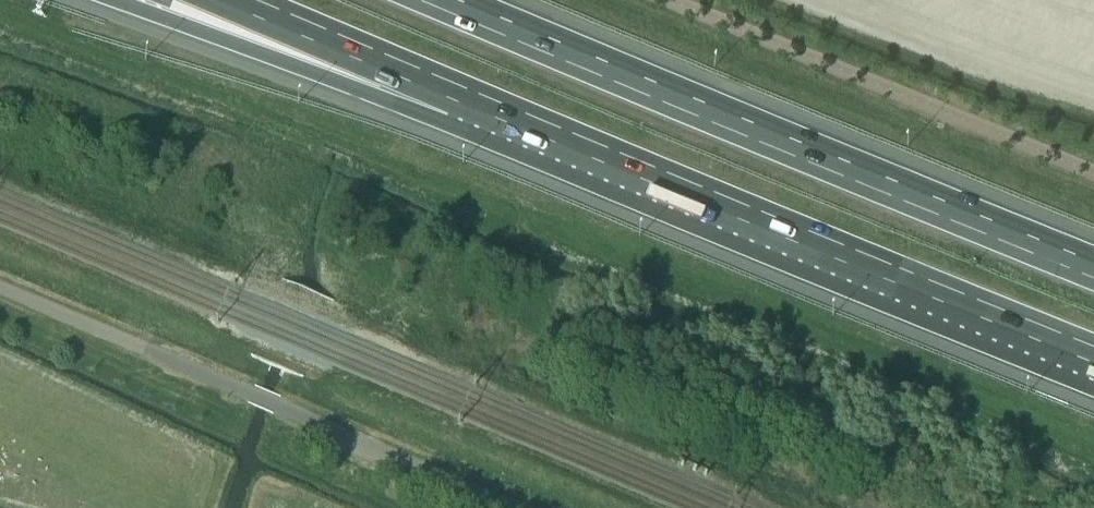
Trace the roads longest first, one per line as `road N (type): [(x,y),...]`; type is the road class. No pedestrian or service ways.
road 1 (motorway): [(453,99),(1093,362)]
road 2 (motorway): [(1093,261),(462,0)]
road 3 (motorway): [(116,0),(453,99)]
road 4 (motorway): [(236,0),(453,99)]

